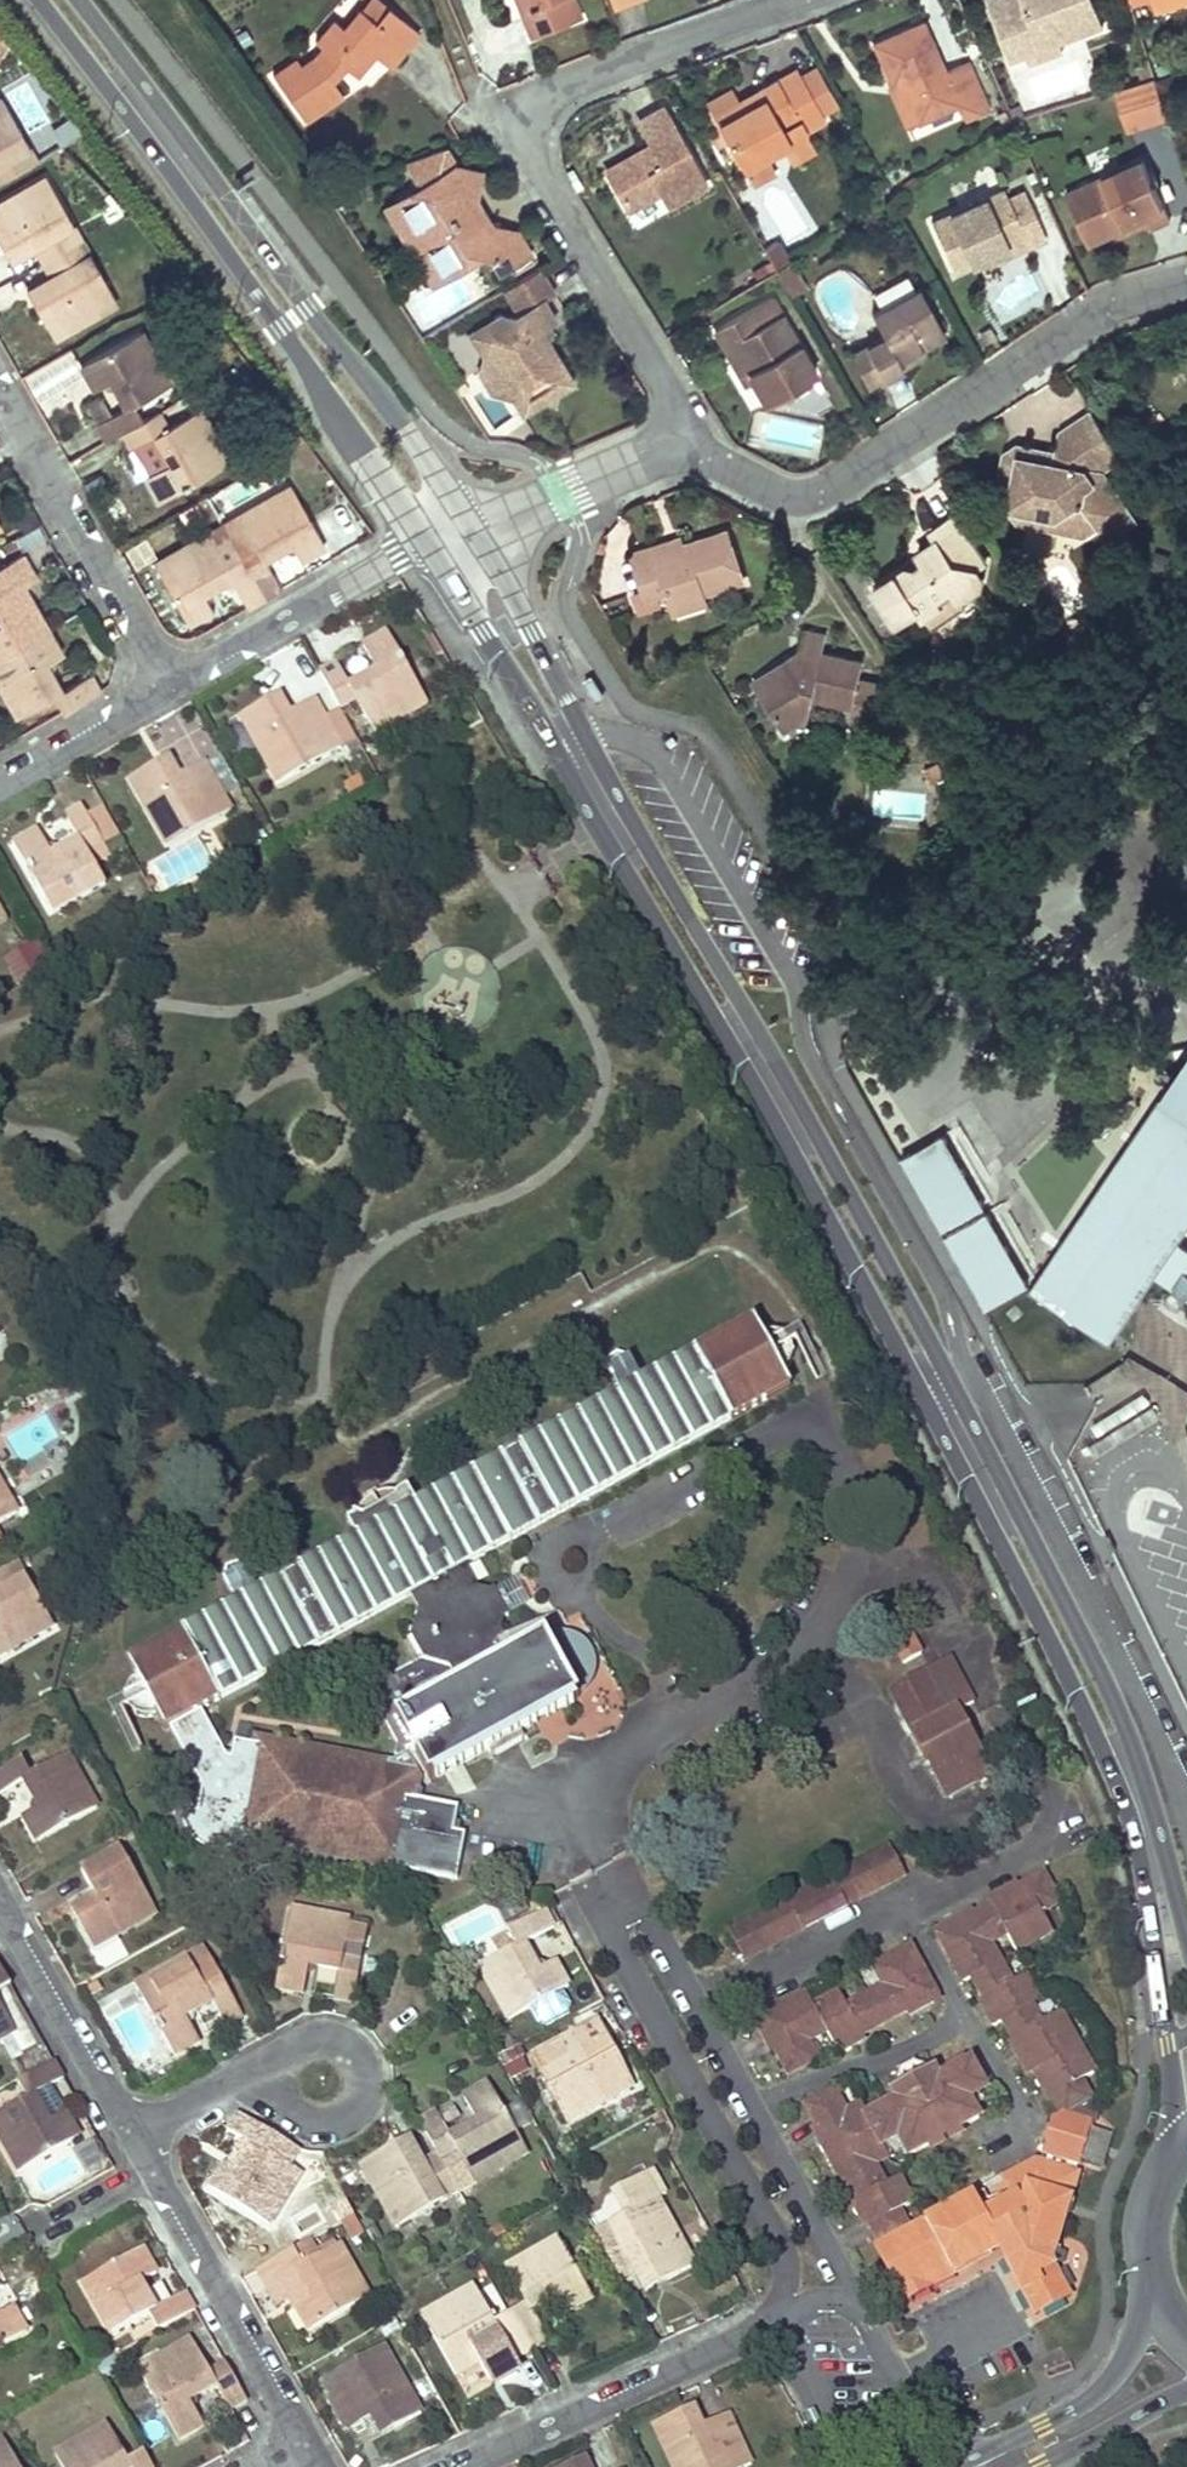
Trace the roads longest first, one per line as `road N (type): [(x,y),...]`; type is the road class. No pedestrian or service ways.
road 1 (secondary): [(453,536),(762,1066),(936,1387),(1066,1639),(1147,1829)]
road 2 (residential): [(693,438),(534,162),(523,121),(557,88),(800,0)]
road 3 (secondary): [(59,0),(453,536)]
road 4 (residential): [(706,2013),(643,1906),(618,1898),(611,1924),(618,1943),(779,2242),(783,2318)]
road 5 (residential): [(693,438),(731,471),(790,497),(822,490),(1106,300),(1186,275)]
road 6 (residential): [(136,2135),(310,2445)]
road 7 (residential): [(467,2466),(783,2318)]
road 8 (residential): [(171,687),(0,392)]
road 9 (residential): [(453,536),(397,558),(171,687)]
road 10 (residential): [(908,1910),(1026,1852),(1049,1824),(1054,1796),(1046,1762),(1030,1734),(1004,1725),(990,1708)]
road 11 (secondary): [(1147,1829),(1180,2140)]
road 12 (secondary): [(1160,2305),(1104,2389),(946,2466)]
road 13 (residential): [(0,1901),(136,2135)]
road 14 (residential): [(453,536),(693,438)]
road 15 (residential): [(279,2074),(280,2094),(305,2124),(325,2128),(360,2110),(367,2071),(358,2054),(322,2038),(288,2056)]
road 16 (residential): [(754,2104),(972,2023)]
road 17 (residential): [(908,1910),(706,2013)]
road 18 (residential): [(860,2303),(754,2104)]
road 19 (residential): [(171,687),(0,784)]
road 20 (residential): [(946,2466),(860,2303)]
road 21 (secondary): [(1180,2140),(1146,2221),(1147,2266),(1160,2305)]
road 22 (secondary): [(1039,2466),(1186,2389)]
road 23 (residential): [(783,2318),(848,2466)]
road 24 (residential): [(136,2135),(249,2073),(279,2074)]
road 25 (track): [(436,0),(476,98),(523,121)]
road 26 (residential): [(972,2023),(908,1910)]
road 27 (residential): [(972,2023),(1015,2101),(1013,2133)]

